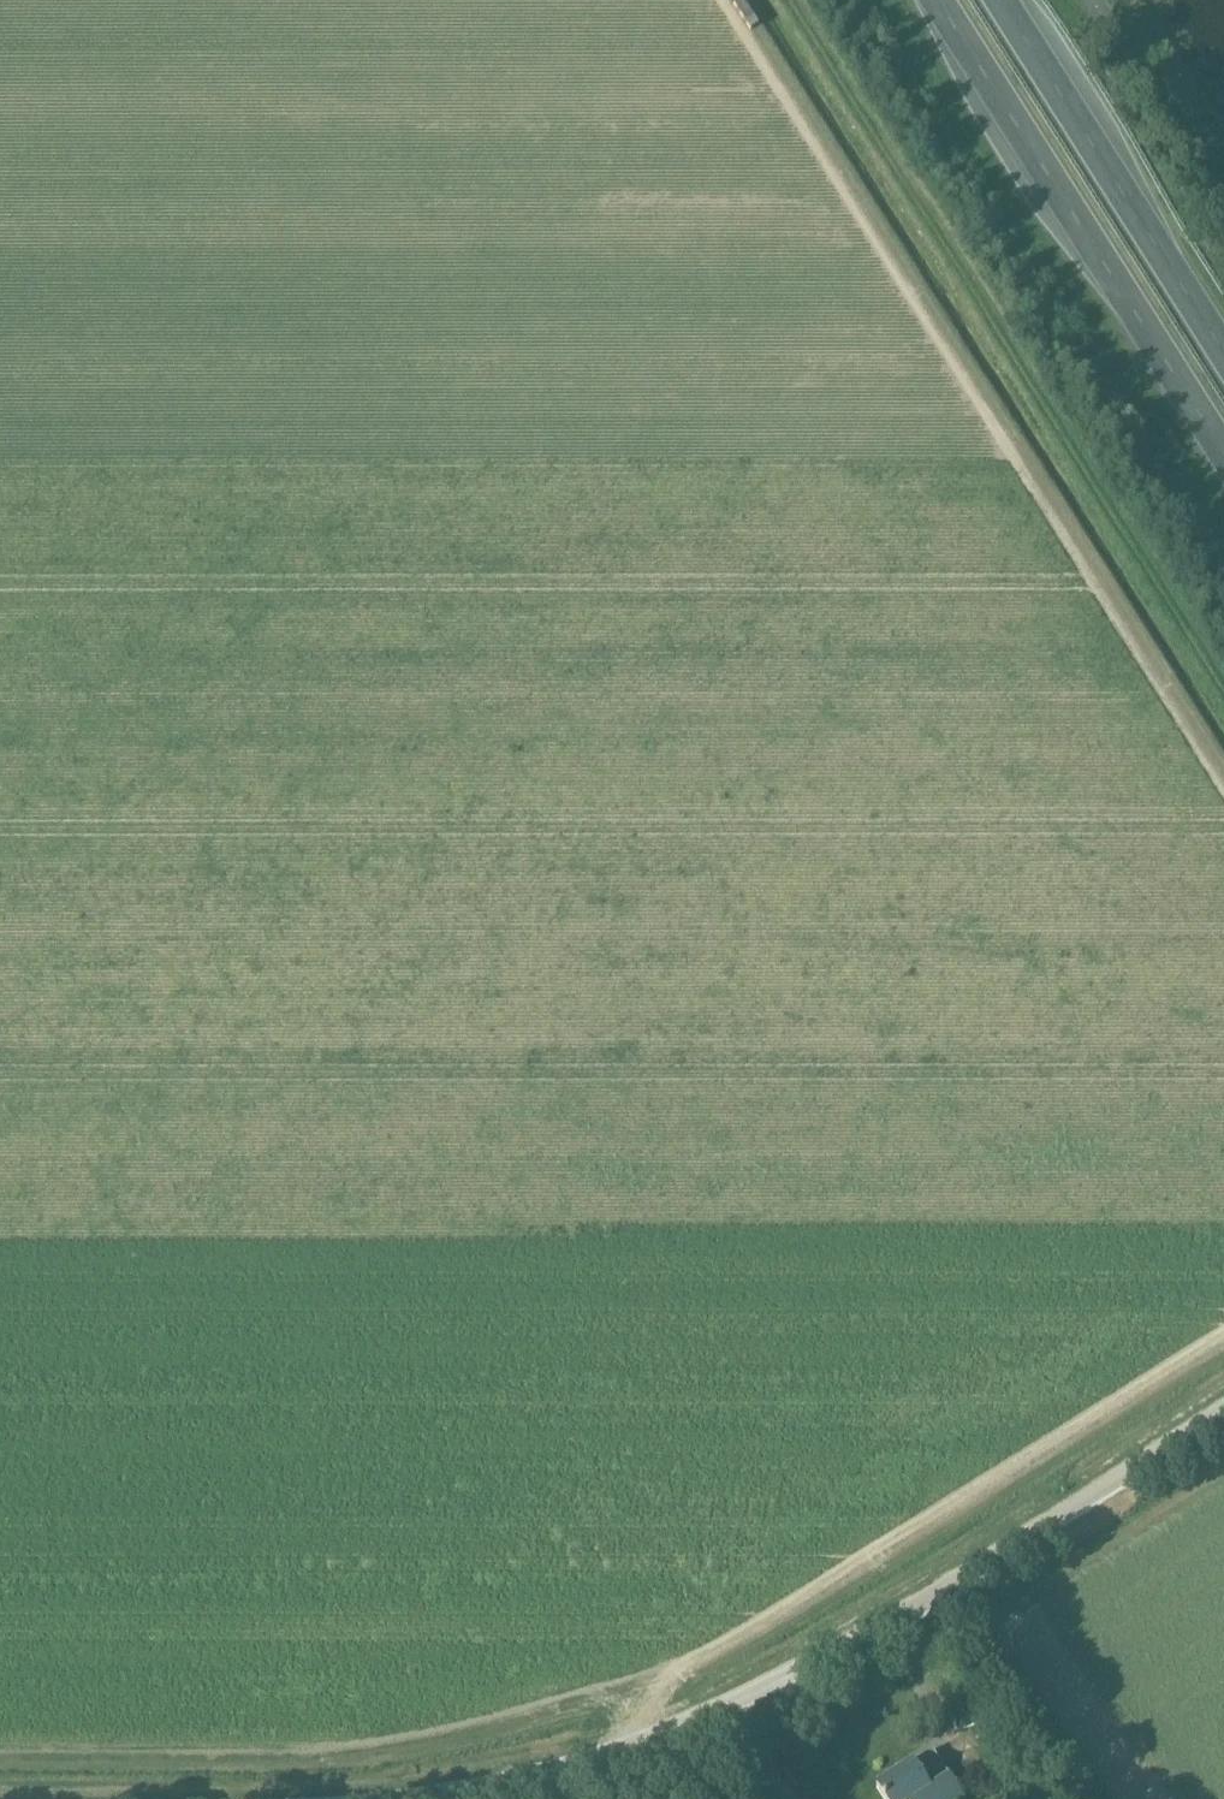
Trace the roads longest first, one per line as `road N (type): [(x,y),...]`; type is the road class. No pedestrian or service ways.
road 1 (unclassified): [(1223,1410),(880,1627),(740,1704),(621,1752),(423,1798)]
road 2 (trunk): [(937,0),(1223,453)]
road 3 (trunk): [(1223,353),(1001,0)]

